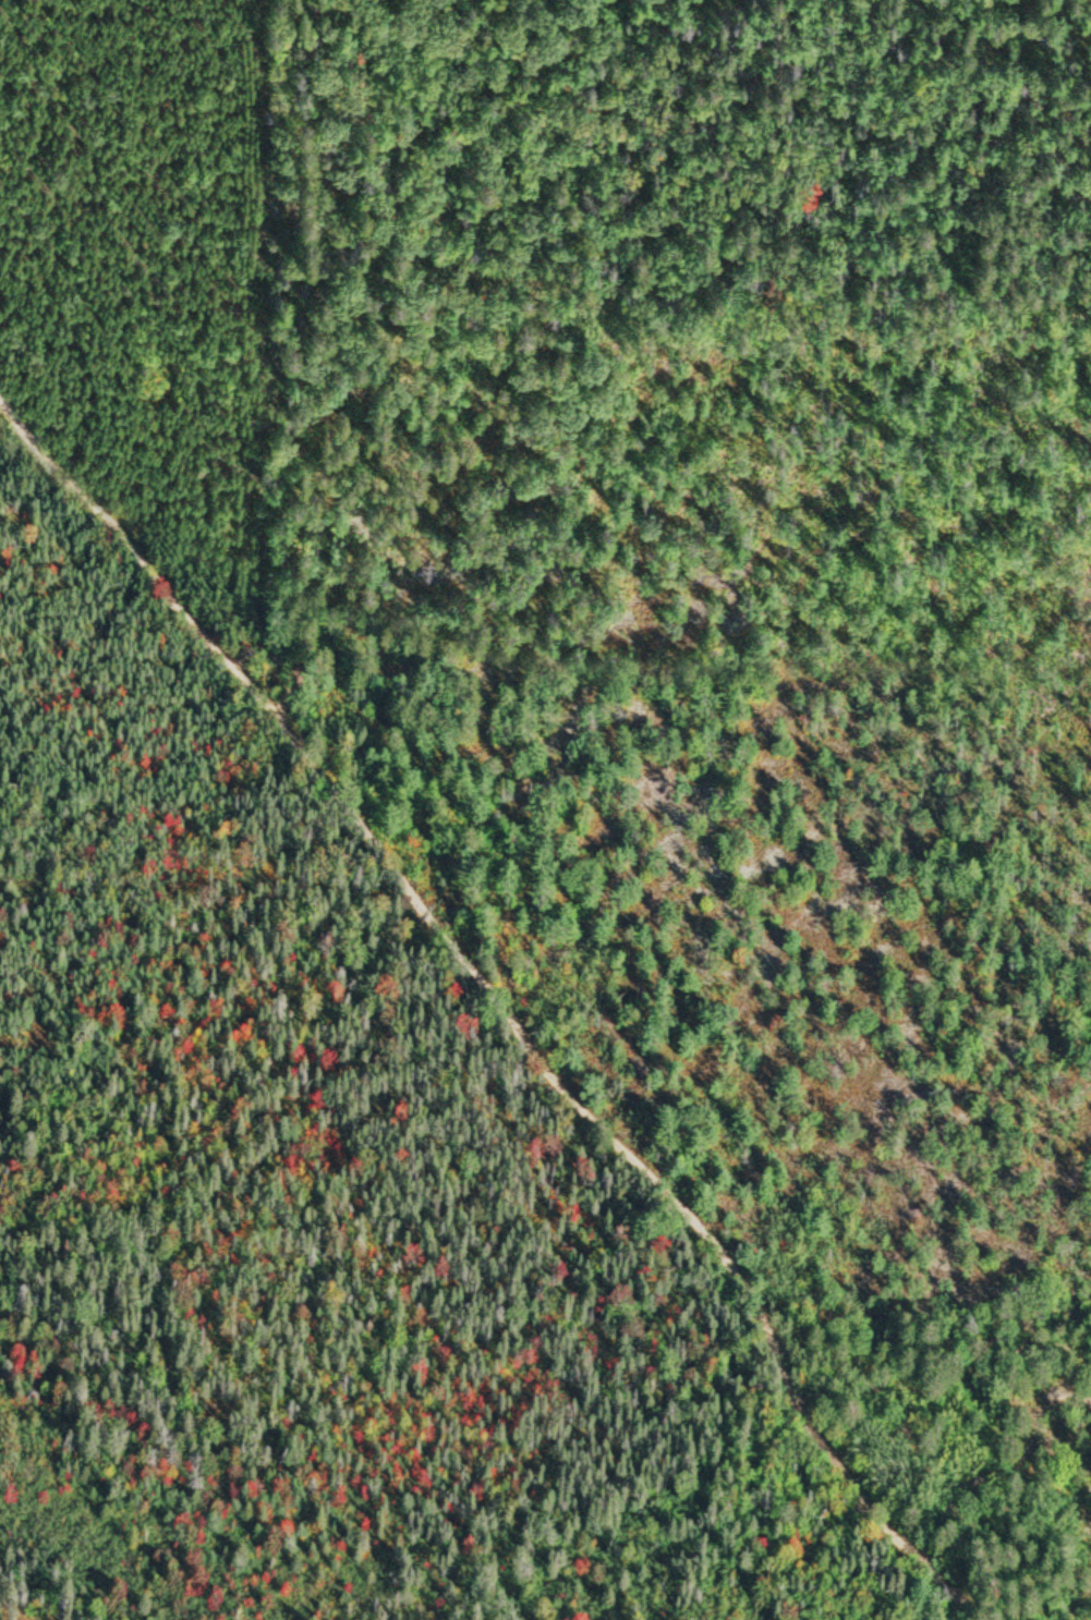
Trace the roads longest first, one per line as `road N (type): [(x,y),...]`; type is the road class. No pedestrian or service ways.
road 1 (track): [(1037,1619),(869,1484),(754,1277),(466,975),(0,351)]

